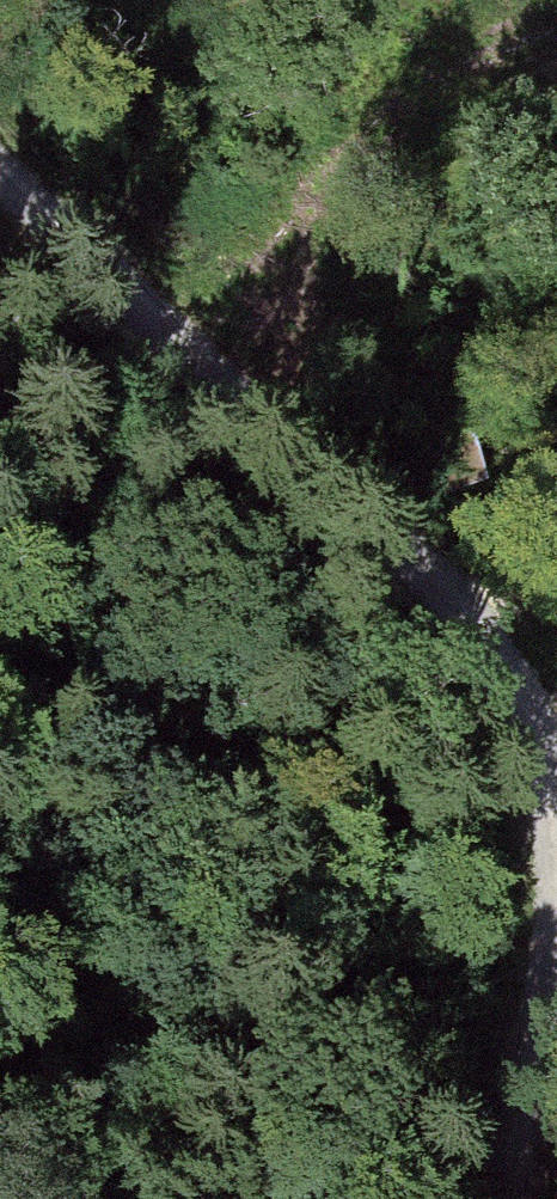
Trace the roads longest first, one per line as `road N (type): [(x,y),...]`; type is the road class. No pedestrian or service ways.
road 1 (track): [(0,155),(436,576),(518,685),(556,787)]
road 2 (track): [(436,576),(556,432)]
road 3 (track): [(556,1058),(529,1198)]

